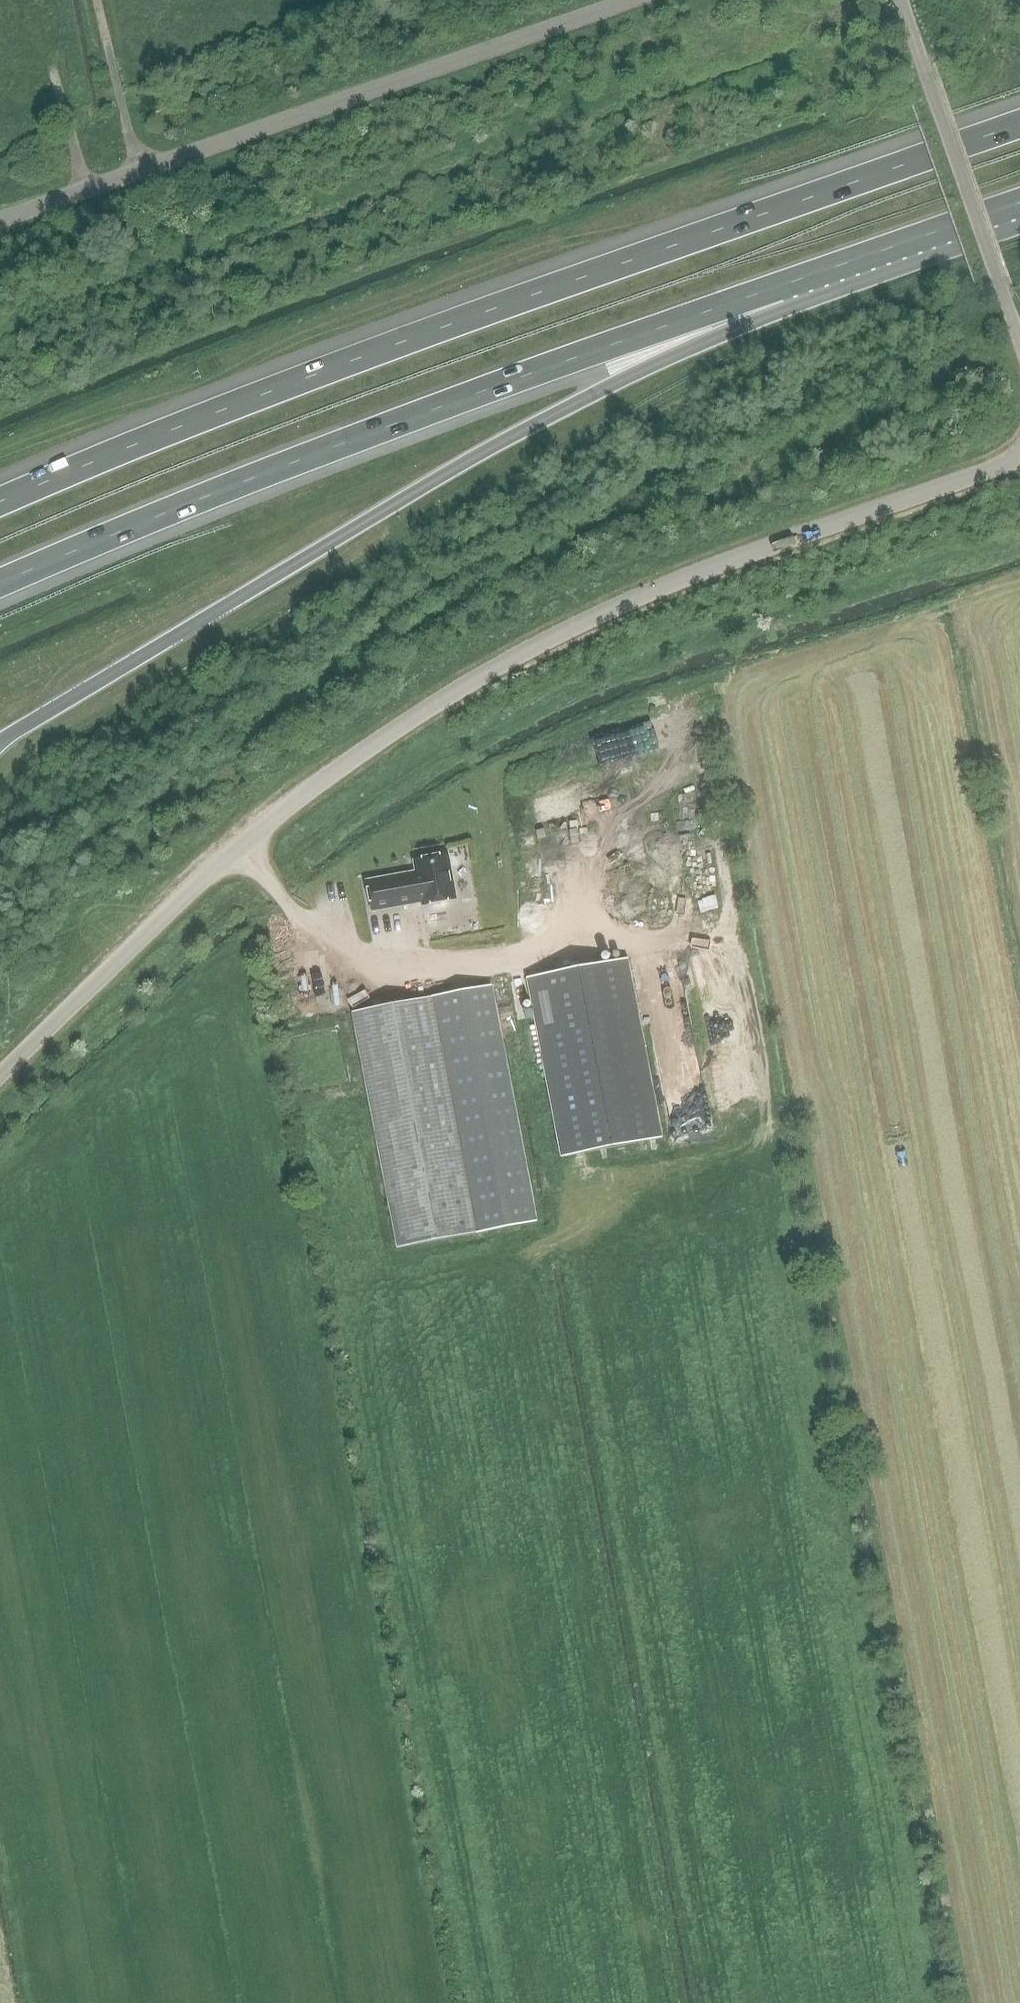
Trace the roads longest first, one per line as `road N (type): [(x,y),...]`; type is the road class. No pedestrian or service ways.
road 1 (unclassified): [(0,1076),(241,851),(343,769),(492,671),(668,586),(1019,461)]
road 2 (motorway): [(1019,123),(349,359),(0,501)]
road 3 (motorway): [(15,729),(393,503),(752,320),(825,270)]
road 4 (motorway): [(0,583),(347,442),(825,270)]
road 5 (unclassified): [(0,220),(641,0)]
road 6 (unclassified): [(1019,342),(899,0)]
road 7 (motorway): [(825,270),(1019,202)]

